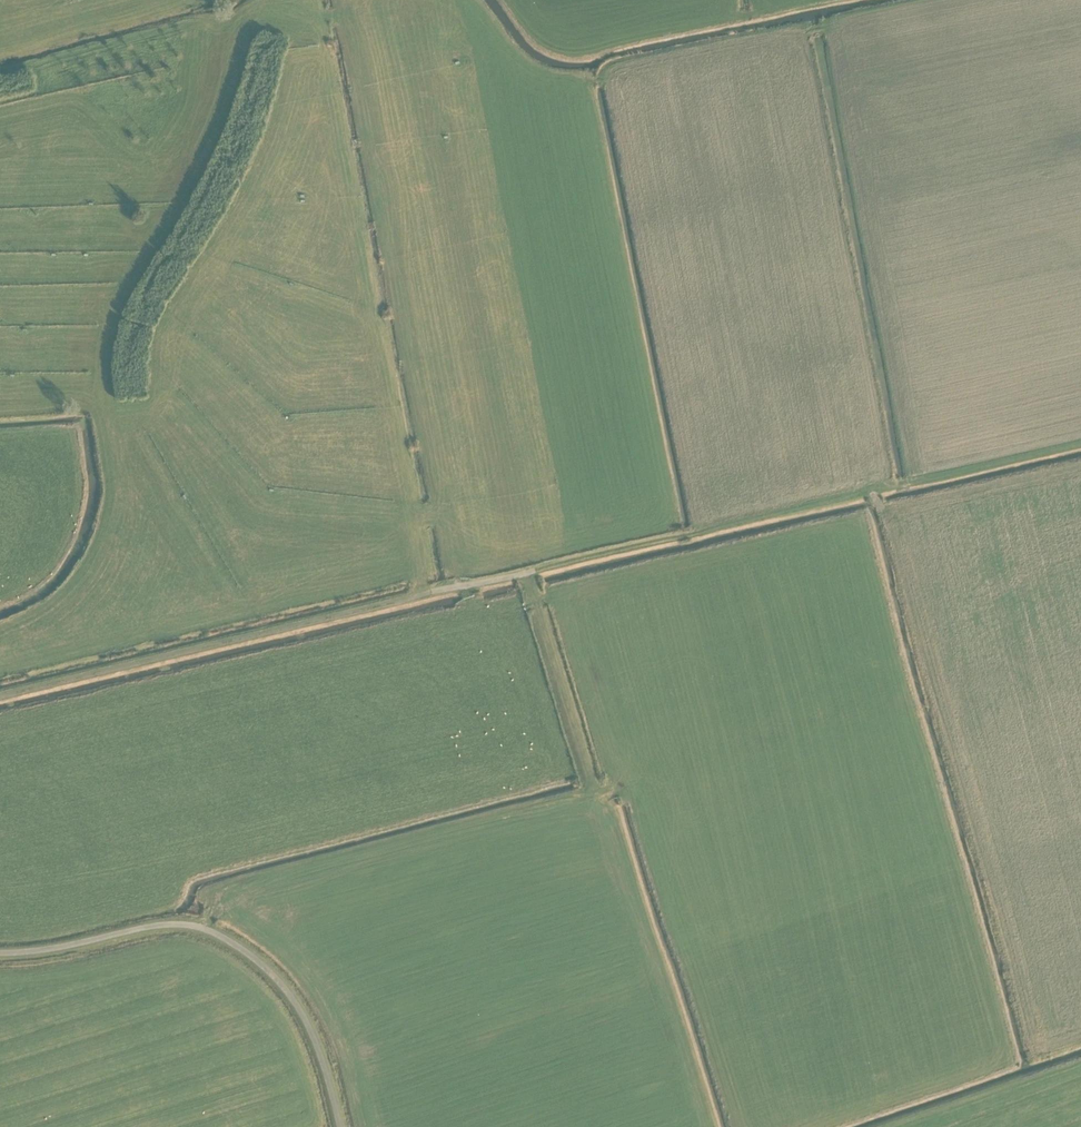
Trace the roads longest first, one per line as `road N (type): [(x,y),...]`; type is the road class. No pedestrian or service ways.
road 1 (unclassified): [(341,1126),(316,1043),(295,1002),(223,938),(169,925),(0,953)]

